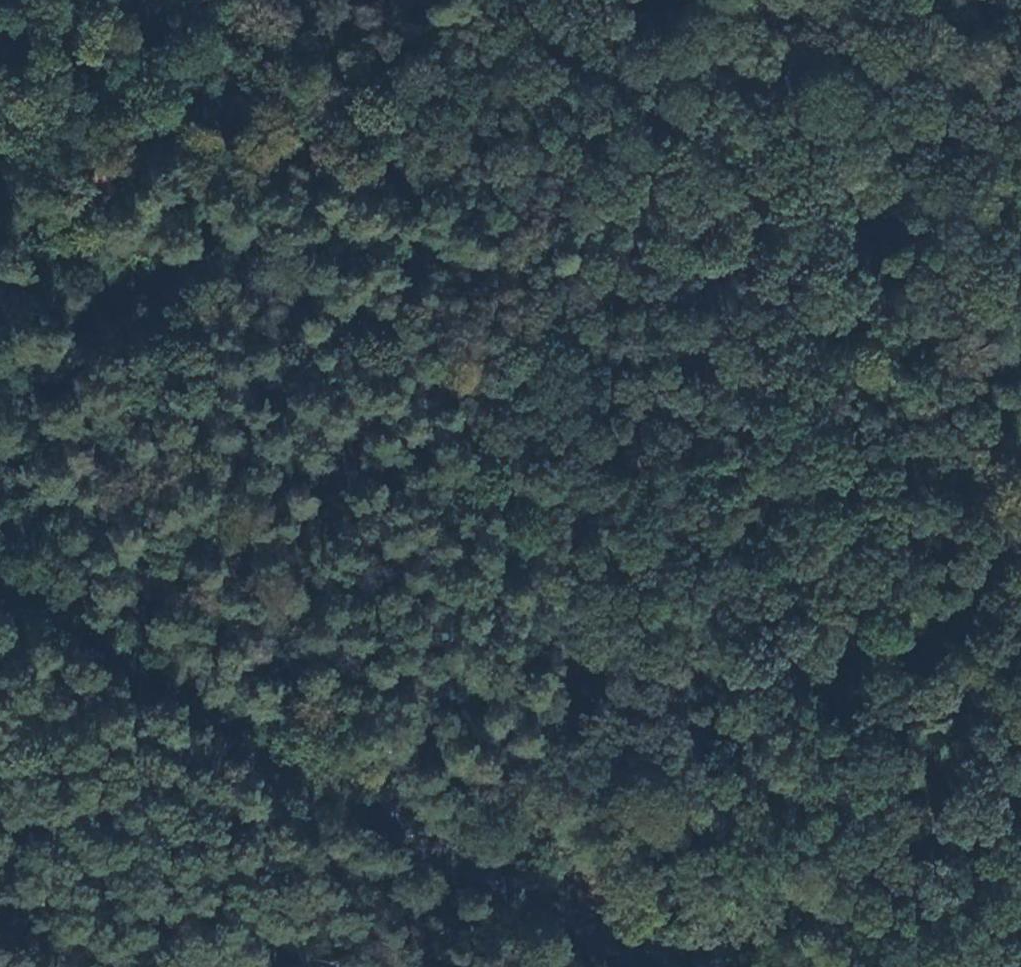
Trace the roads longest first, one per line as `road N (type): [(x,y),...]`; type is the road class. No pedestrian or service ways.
road 1 (tertiary): [(0,599),(659,966)]

